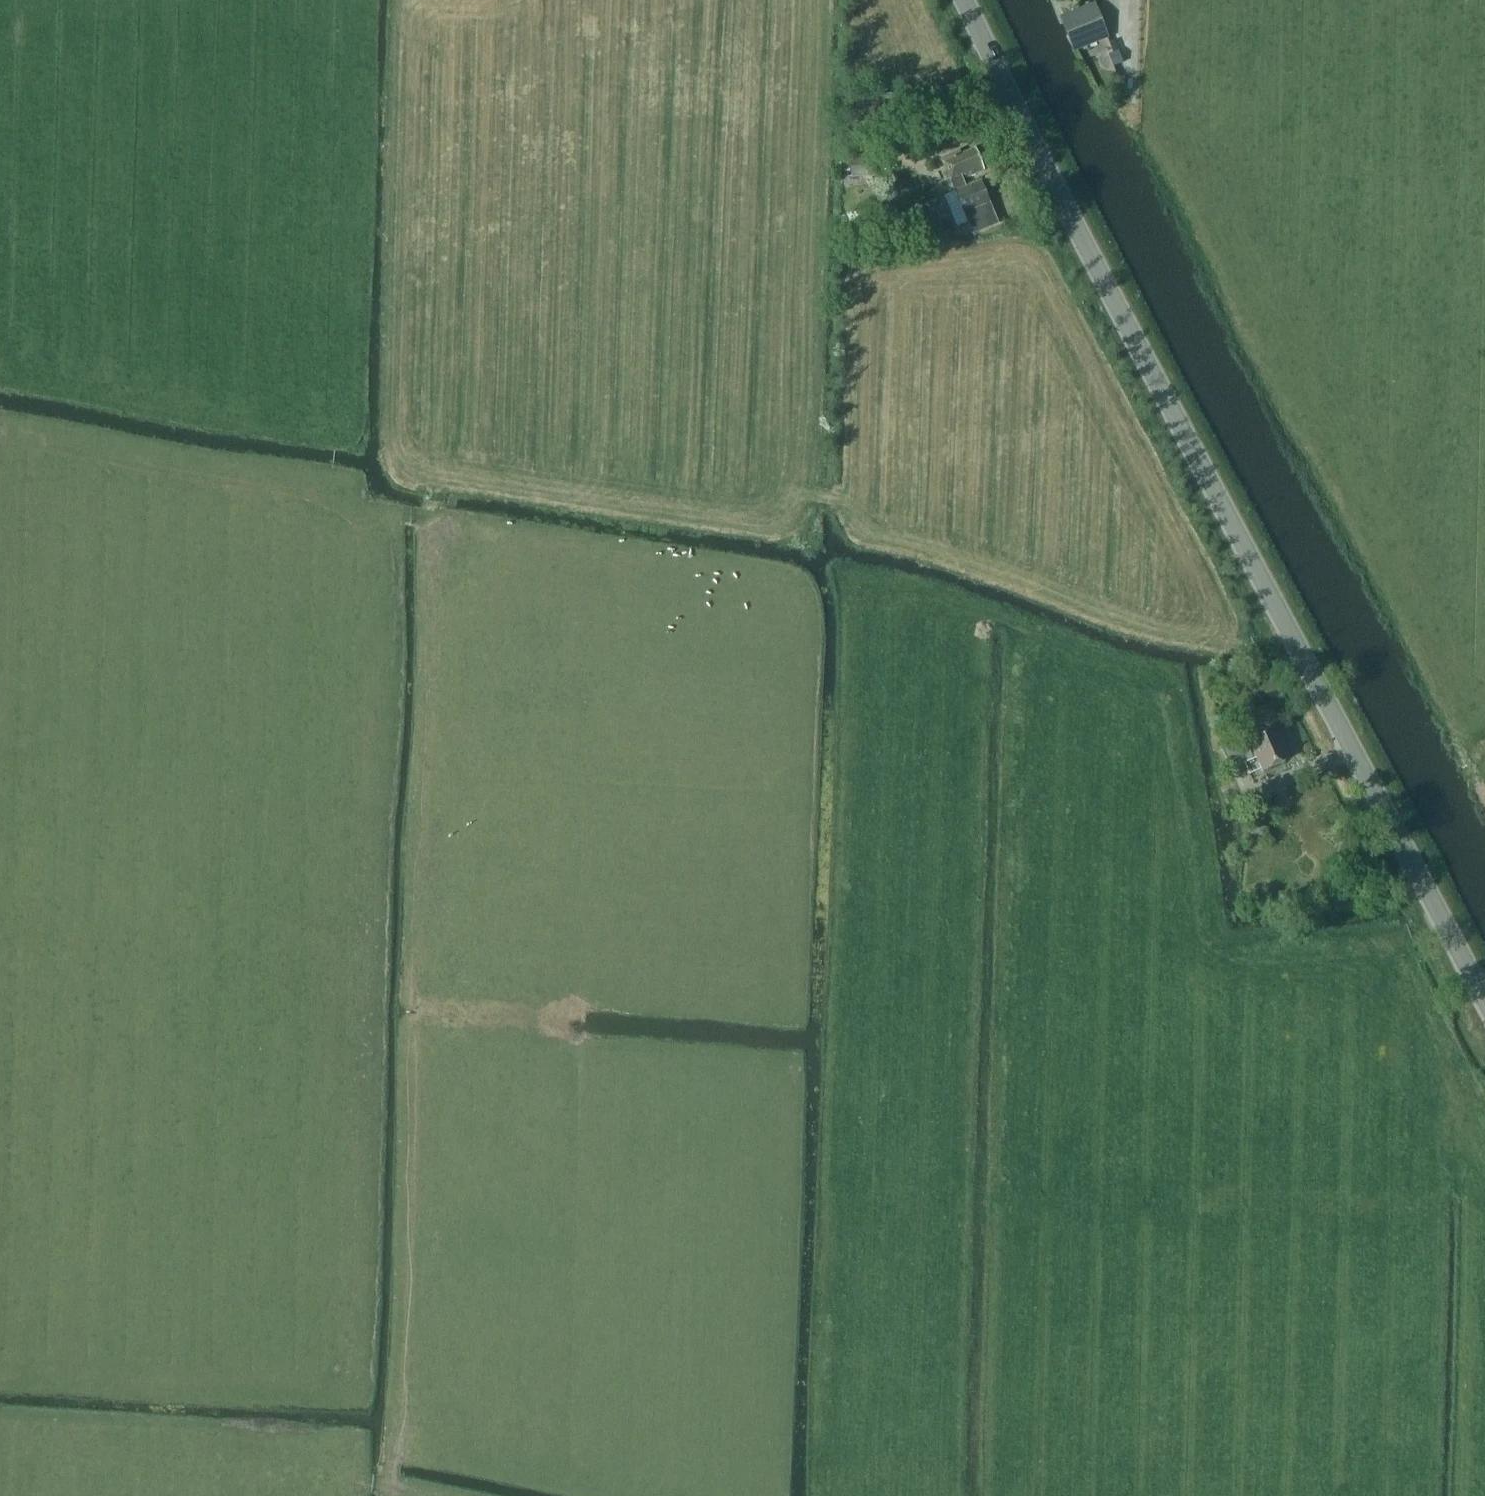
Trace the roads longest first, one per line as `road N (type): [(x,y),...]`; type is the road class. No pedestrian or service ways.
road 1 (secondary): [(1484,1001),(964,0)]

